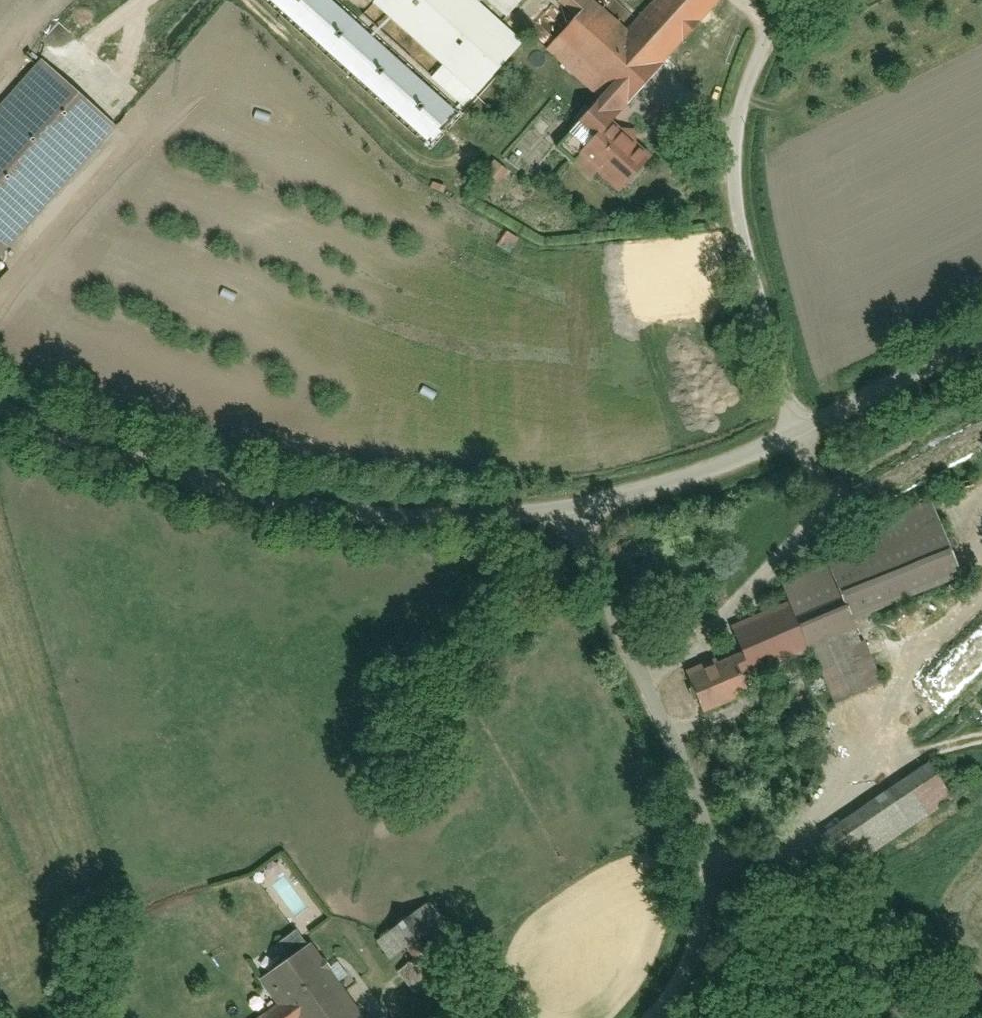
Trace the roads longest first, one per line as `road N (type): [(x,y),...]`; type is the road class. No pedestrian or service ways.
road 1 (residential): [(0,410),(275,502),(458,520),(570,513)]
road 2 (residential): [(660,1017),(686,978),(706,920),(709,852),(698,802),(570,513)]
road 3 (residential): [(799,433),(736,224),(736,149),(769,37),(797,0)]
road 4 (residential): [(570,513),(668,488),(799,433)]
road 5 (residential): [(799,433),(981,341)]

